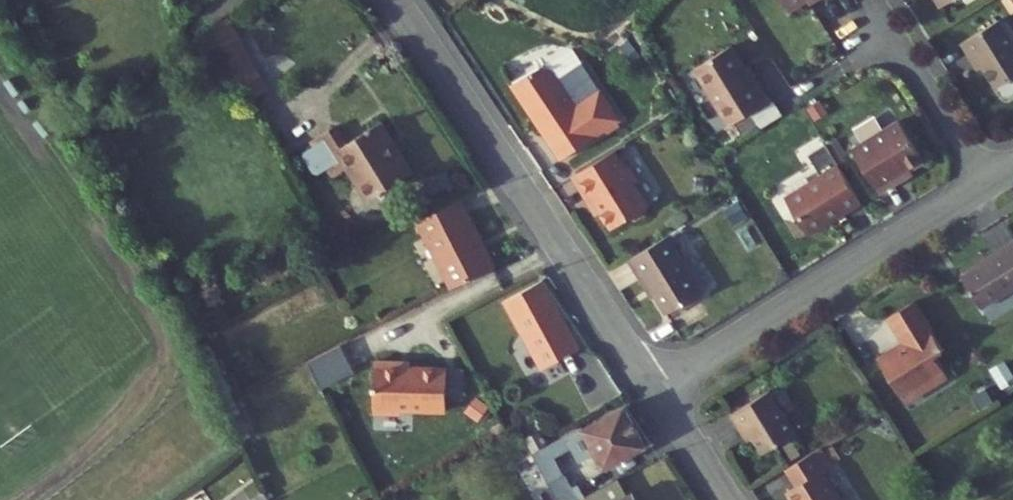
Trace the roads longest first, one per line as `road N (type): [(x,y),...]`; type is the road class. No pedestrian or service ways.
road 1 (residential): [(653,386),(395,0)]
road 2 (residential): [(653,386),(987,185)]
road 3 (residential): [(885,22),(987,185)]
road 4 (residential): [(728,499),(653,386)]

